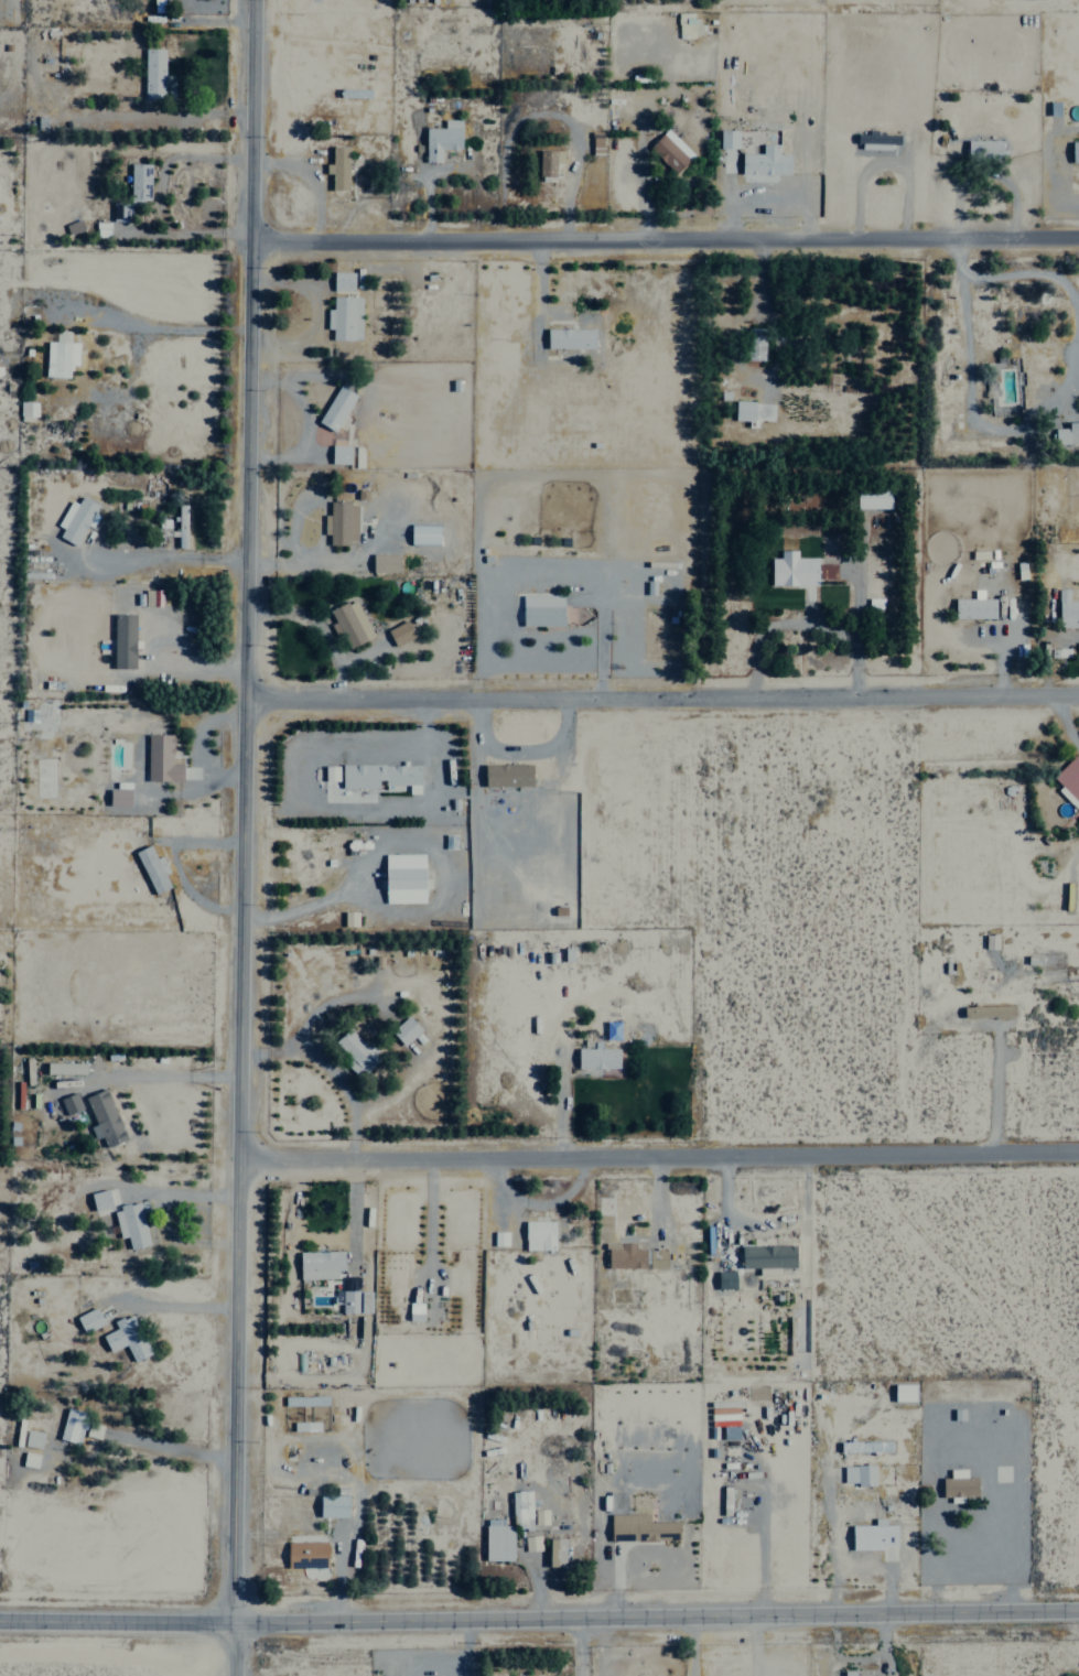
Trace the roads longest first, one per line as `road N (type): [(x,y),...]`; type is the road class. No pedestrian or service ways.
road 1 (tertiary): [(237,1623),(252,0)]
road 2 (tertiary): [(0,1622),(1078,1607)]
road 3 (residential): [(1078,1152),(239,1159)]
road 4 (residential): [(1078,691),(244,693)]
road 5 (residential): [(249,239),(1078,237)]

